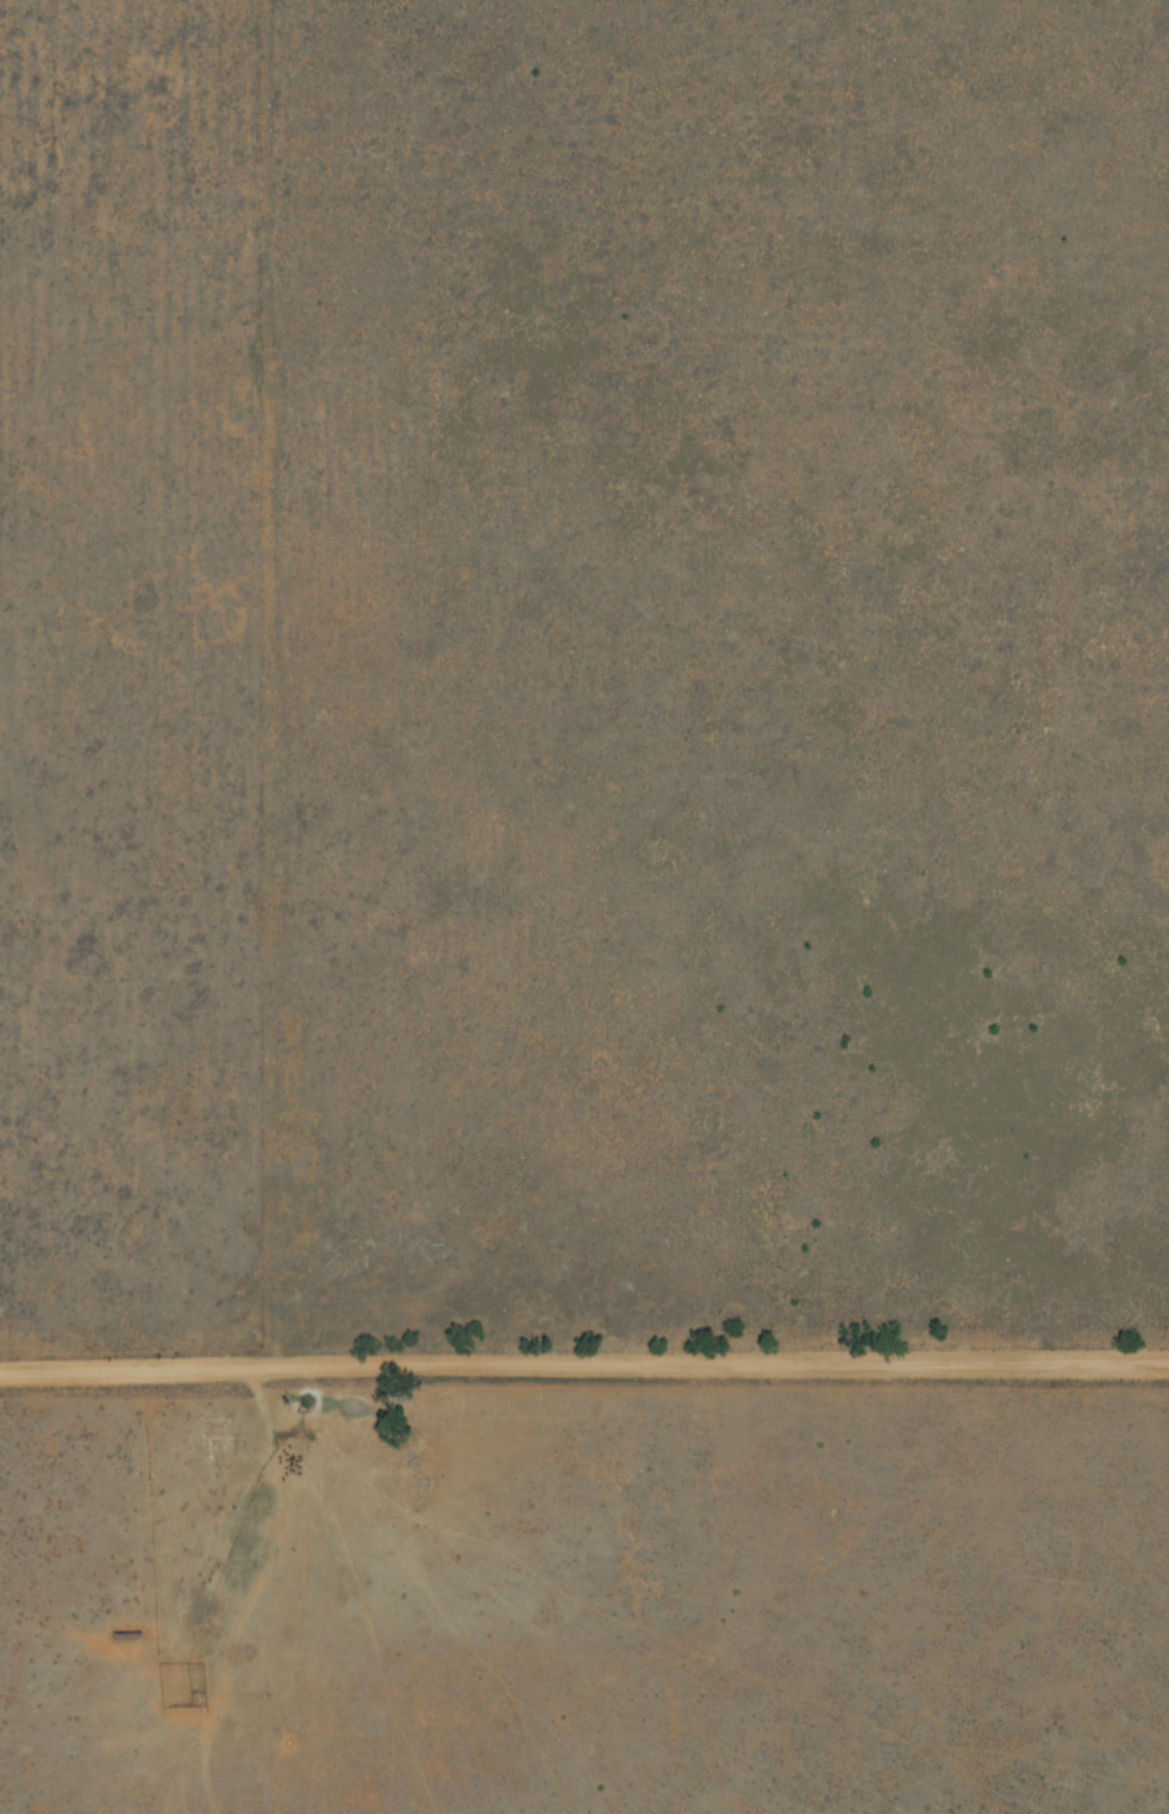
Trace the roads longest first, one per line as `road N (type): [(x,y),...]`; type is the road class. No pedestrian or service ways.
road 1 (residential): [(0,1373),(1168,1367)]

